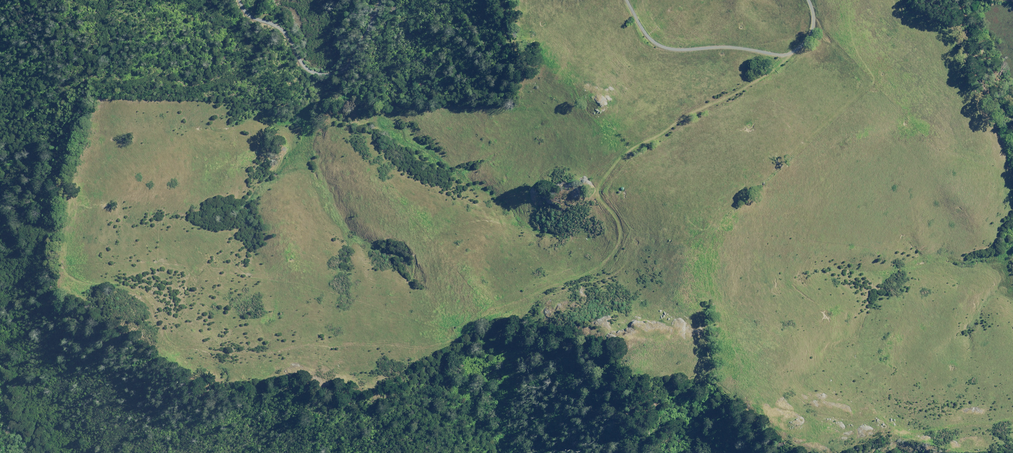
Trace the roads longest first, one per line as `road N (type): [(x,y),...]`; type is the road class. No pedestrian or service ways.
road 1 (track): [(0,249),(104,279),(151,305),(173,331),(221,345),(288,331),(419,333),(484,294),(611,255),(619,229),(606,191),(620,157),(690,107),(790,54)]
road 2 (track): [(626,0),(642,28),(668,47),(771,54),(807,42),(815,21),(811,0)]
road 3 (track): [(237,0),(287,36),(308,67),(333,74),(348,68),(369,41),(389,0)]

